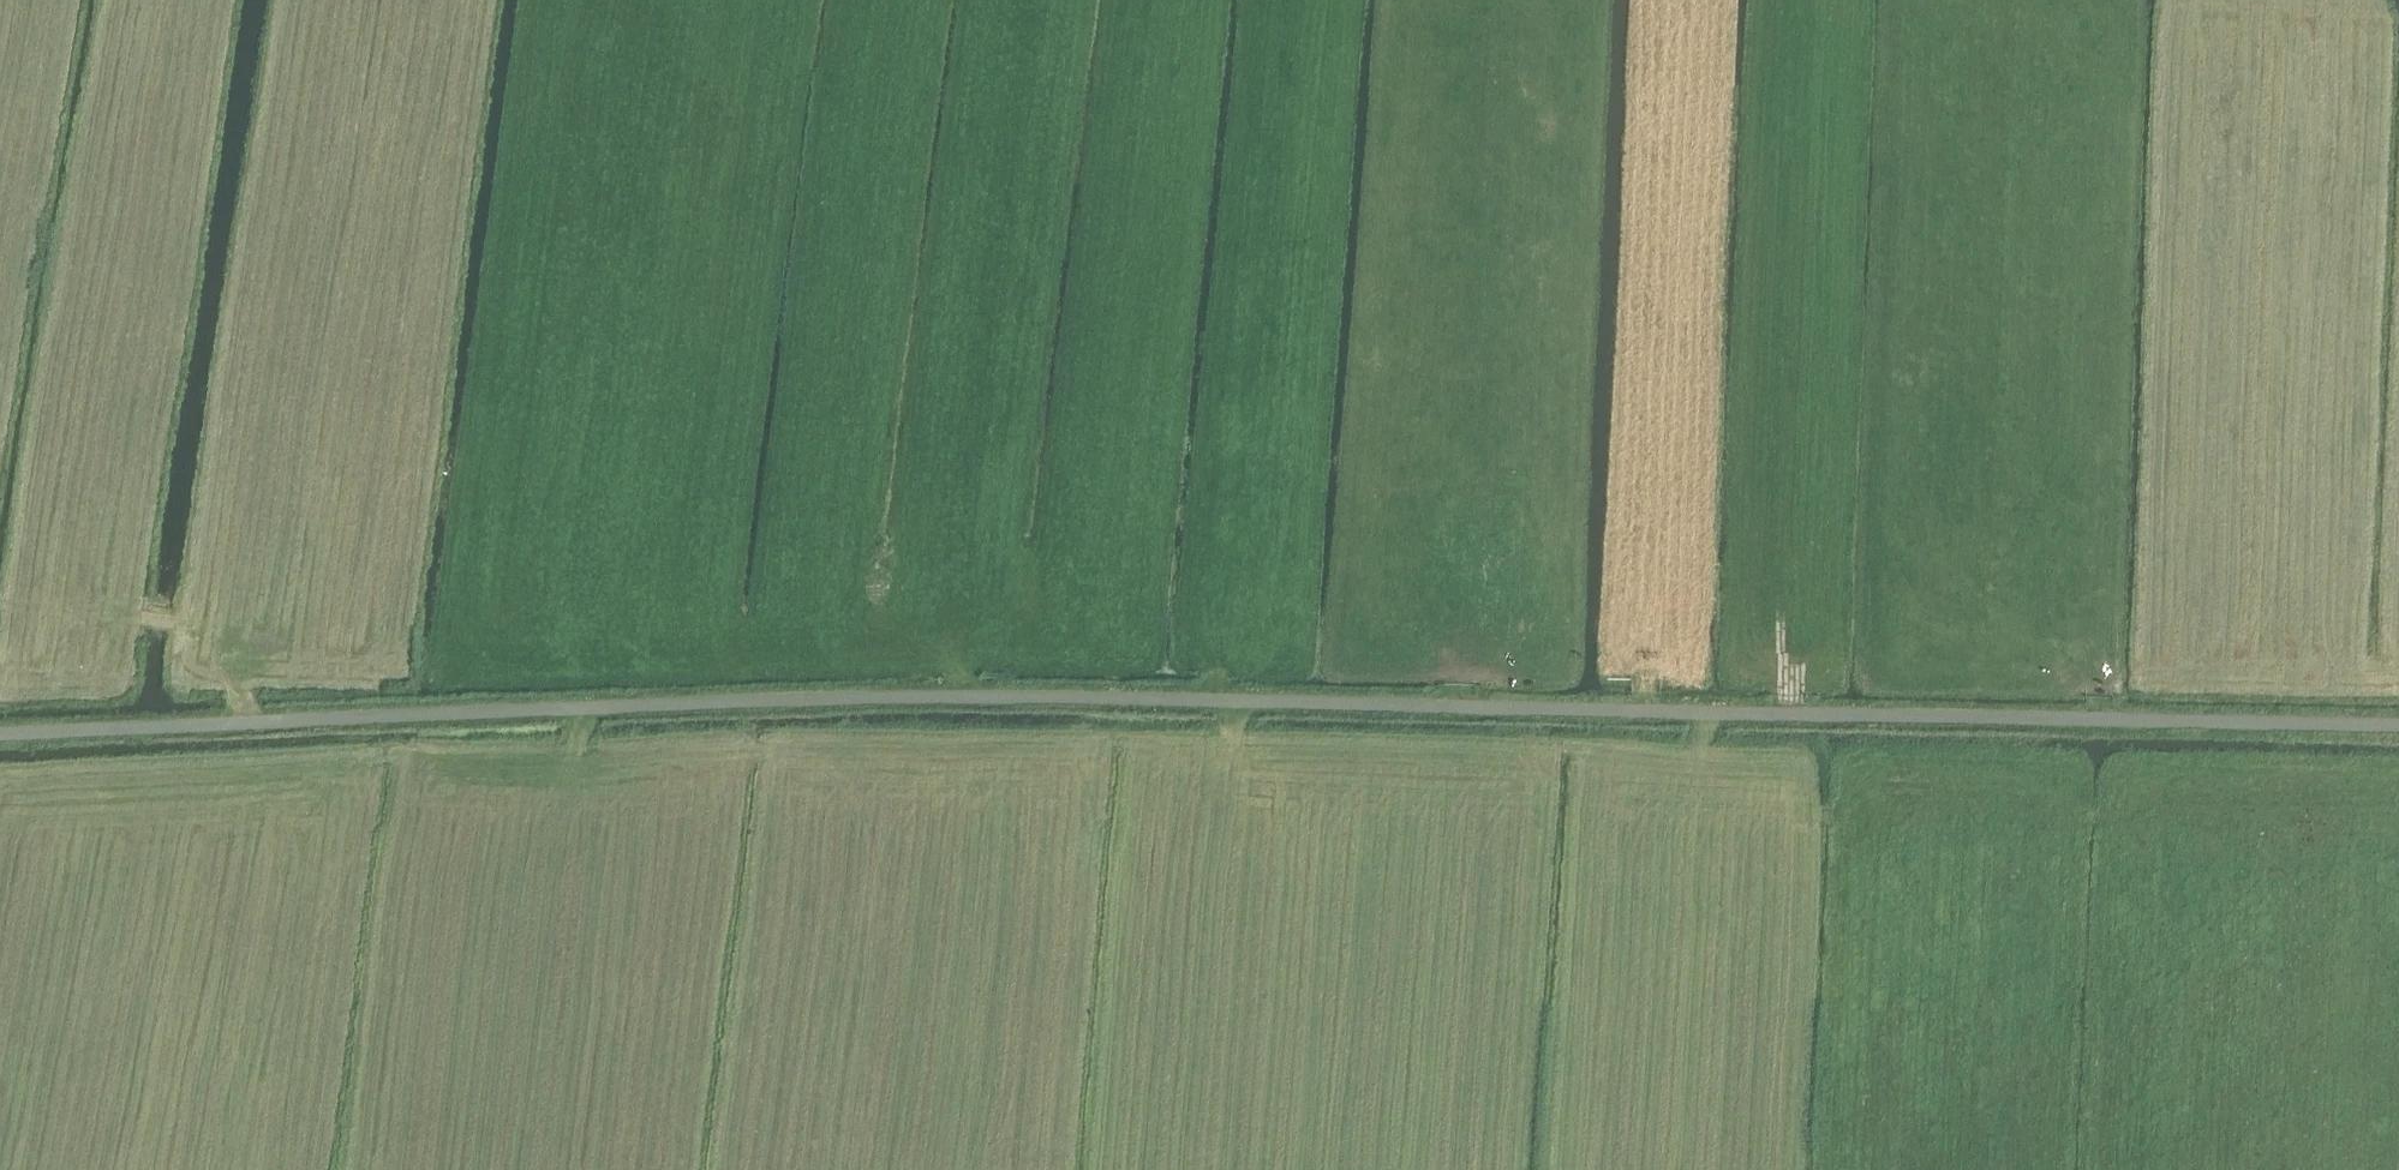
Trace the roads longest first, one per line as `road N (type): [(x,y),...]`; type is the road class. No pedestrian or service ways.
road 1 (unclassified): [(0,736),(989,697),(2398,727)]

